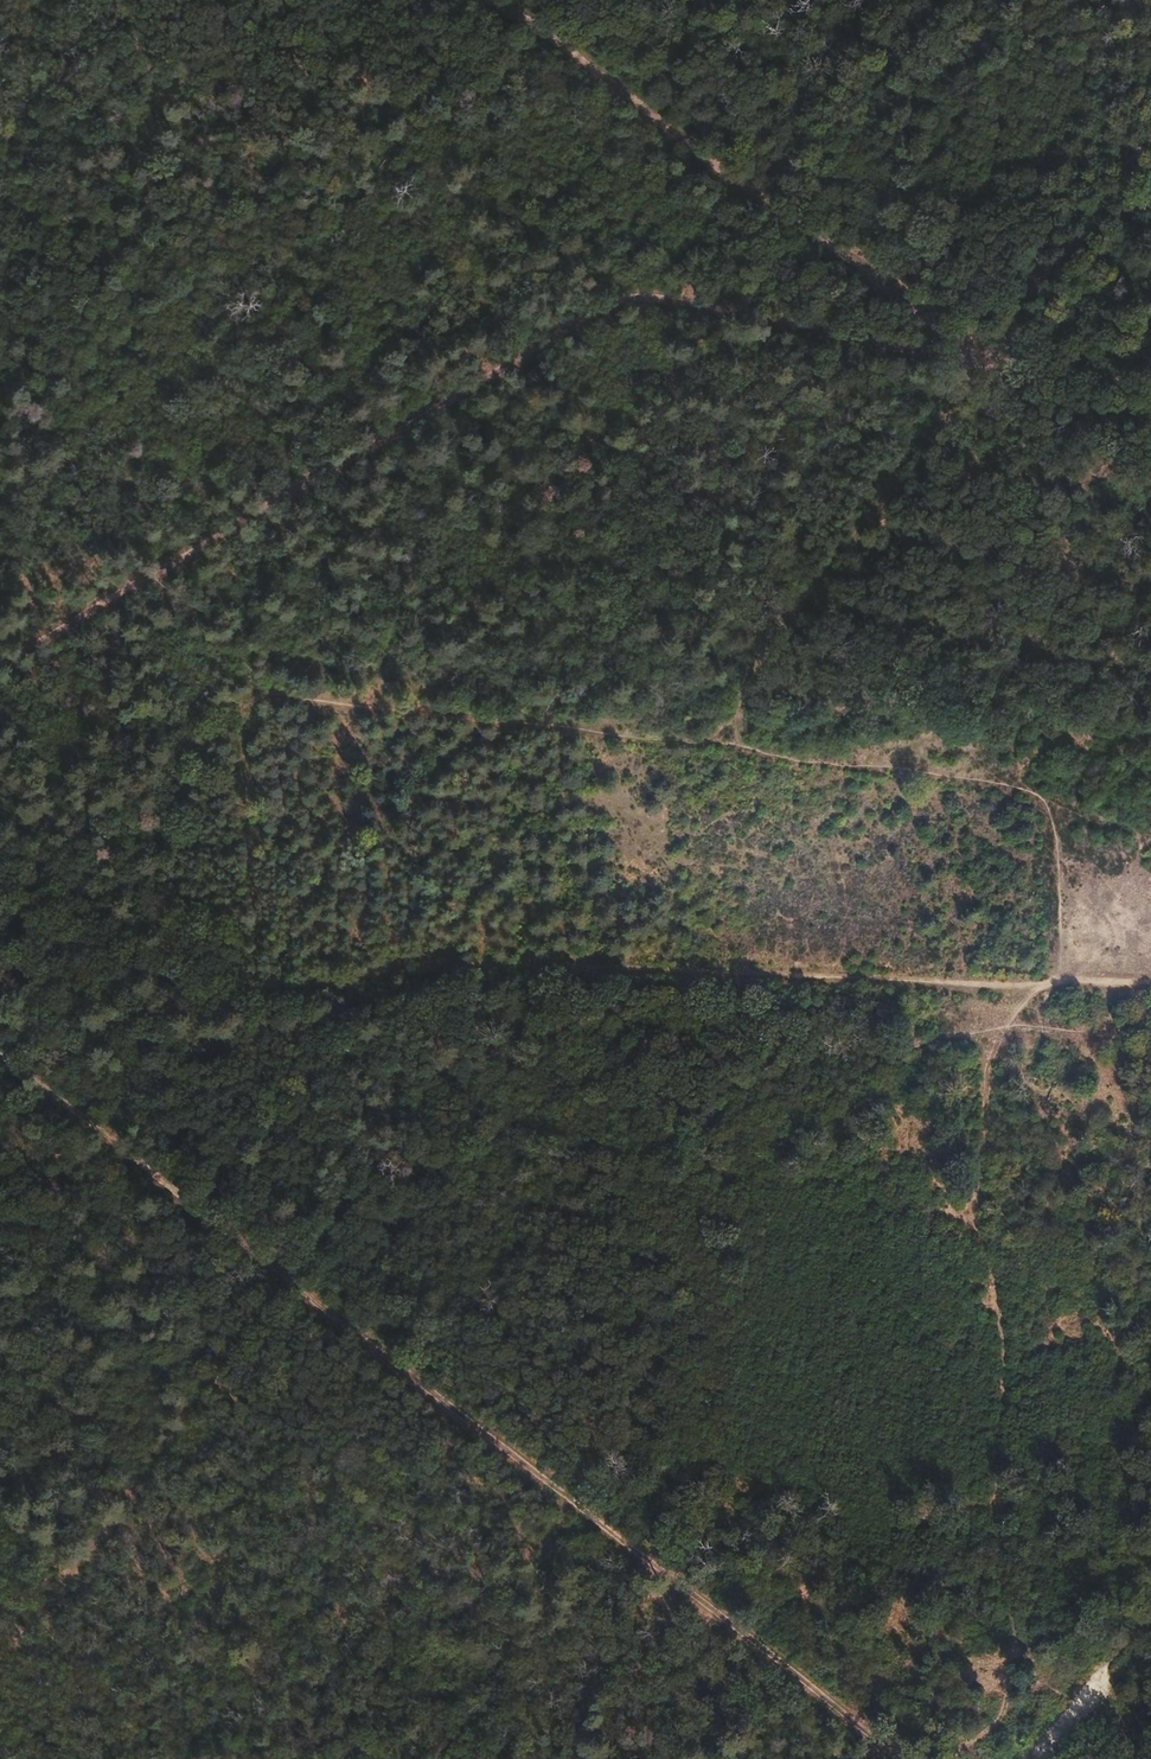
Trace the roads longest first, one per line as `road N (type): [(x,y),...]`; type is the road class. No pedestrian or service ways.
road 1 (track): [(1150,136),(278,1268),(0,1655)]
road 2 (track): [(0,1053),(917,1758)]
road 3 (track): [(0,679),(551,305),(983,363)]
road 4 (track): [(1050,799),(40,652)]
road 5 (track): [(507,968),(533,959),(1150,988)]
road 6 (track): [(489,0),(983,363)]
road 7 (track): [(1150,835),(1093,827),(997,764),(956,749),(928,716),(907,619),(908,442)]
road 8 (track): [(254,684),(255,954)]
road 9 (track): [(1150,393),(983,363)]
road 10 (track): [(1053,1026),(1150,1106)]
road 11 (unclassified): [(1032,1758),(1115,1671)]

